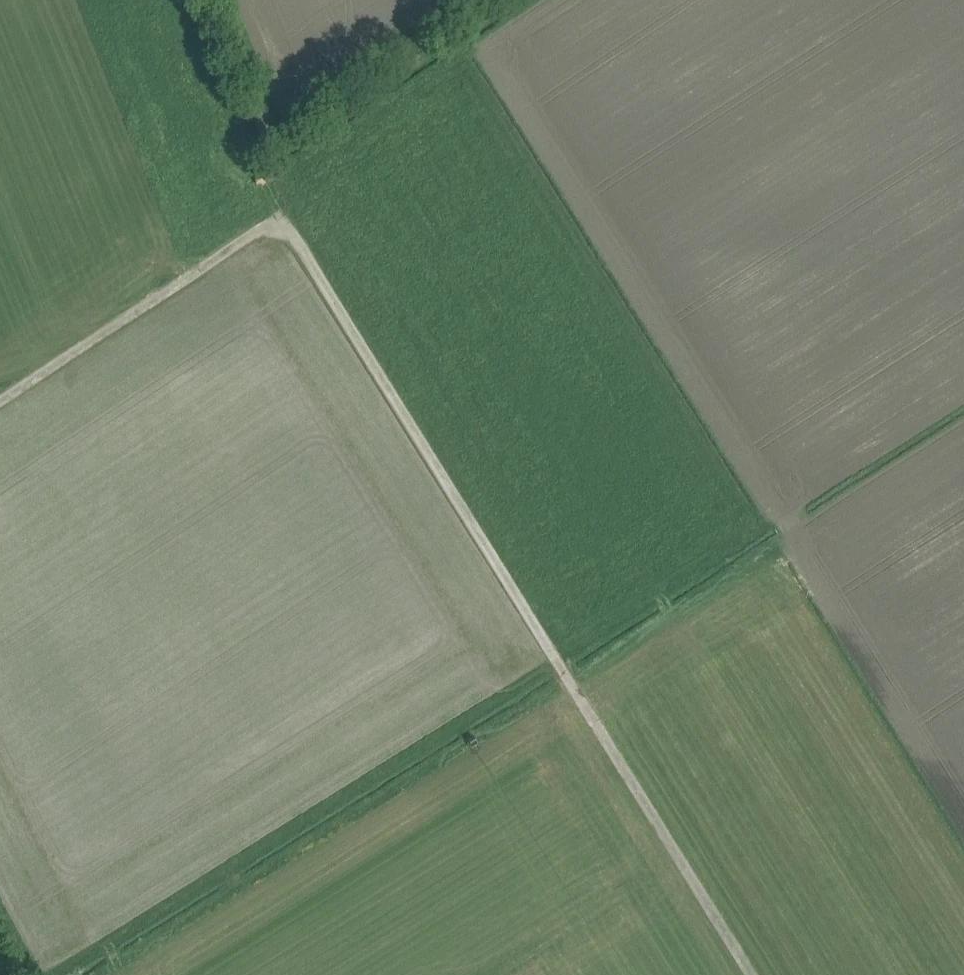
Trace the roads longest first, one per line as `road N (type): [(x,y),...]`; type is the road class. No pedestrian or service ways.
road 1 (unclassified): [(744,974),(283,238),(260,234),(0,412)]

